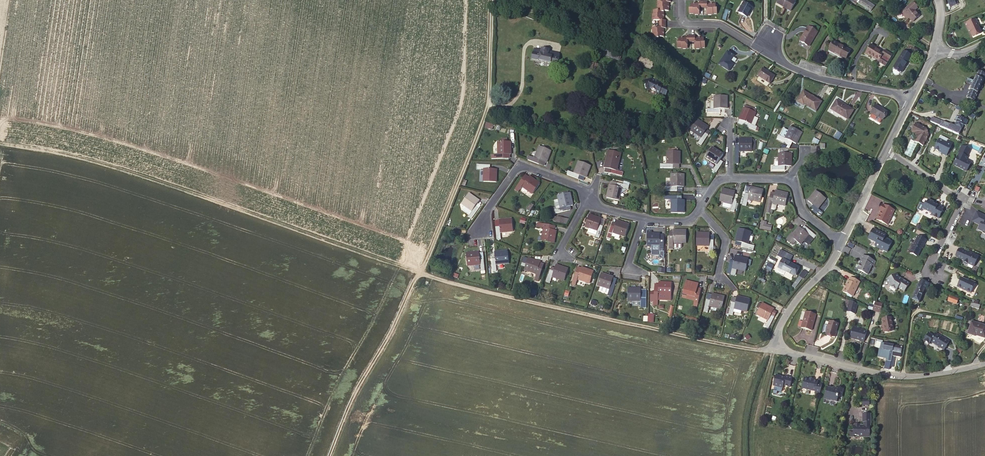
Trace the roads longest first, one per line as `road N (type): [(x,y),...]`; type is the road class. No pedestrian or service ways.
road 1 (track): [(420,271),(118,168),(0,144)]
road 2 (track): [(770,348),(672,335),(420,271)]
road 3 (residential): [(909,103),(811,76),(722,27),(686,24),(682,0)]
road 4 (residential): [(770,348),(880,374),(984,363)]
road 5 (track): [(420,271),(330,455)]
road 6 (residential): [(931,270),(958,206),(956,193),(886,153)]
road 7 (residential): [(588,198),(527,168),(514,171),(474,228)]
road 8 (residential): [(770,348),(785,312),(839,246)]

